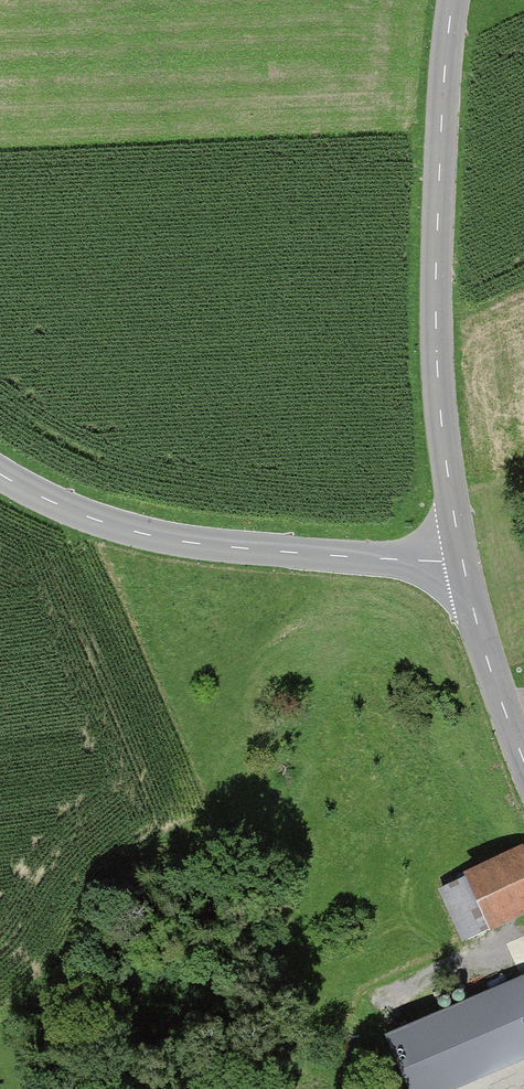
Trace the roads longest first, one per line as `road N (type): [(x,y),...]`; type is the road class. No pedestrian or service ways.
road 1 (tertiary): [(462,557),(436,348),(453,0)]
road 2 (tertiary): [(0,474),(136,532),(426,561),(462,557)]
road 3 (tertiary): [(523,760),(482,643),(462,557)]

